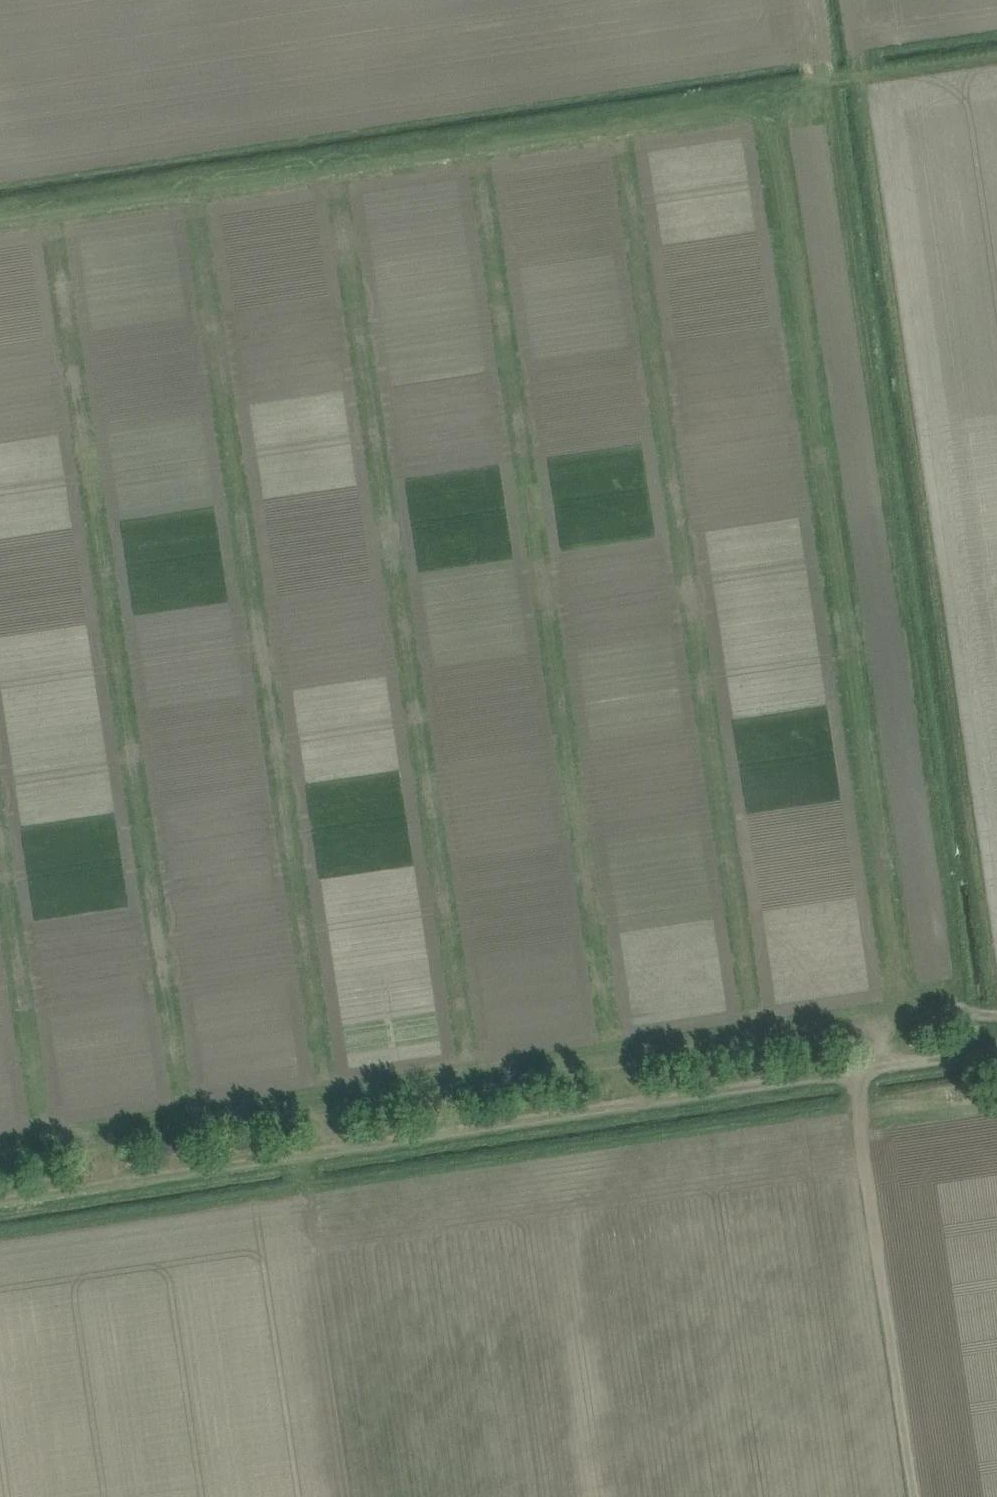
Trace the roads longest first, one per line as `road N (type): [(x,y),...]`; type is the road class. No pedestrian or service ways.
road 1 (track): [(996,1051),(0,1208)]
road 2 (track): [(916,1496),(855,1074)]

